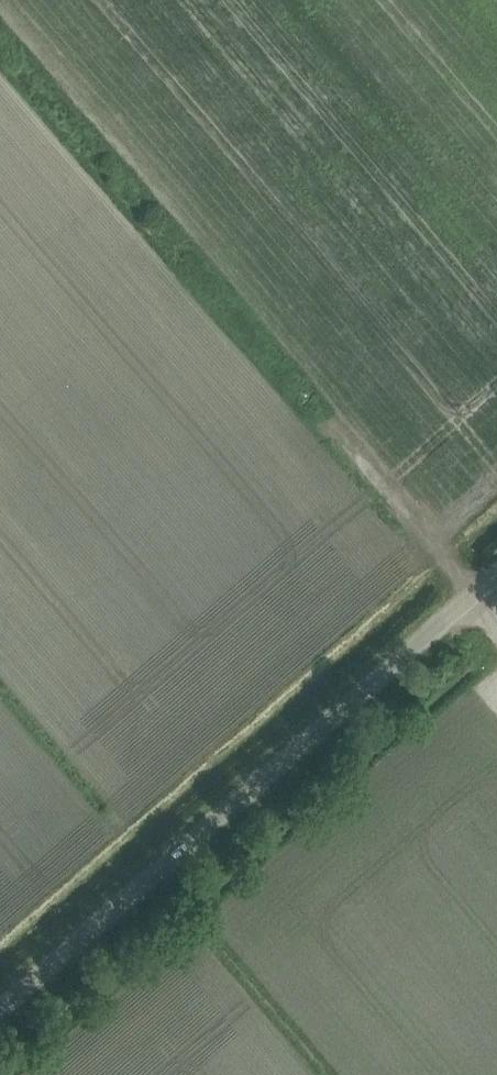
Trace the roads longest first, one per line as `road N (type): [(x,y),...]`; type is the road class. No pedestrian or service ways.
road 1 (unclassified): [(0,1007),(496,572)]

